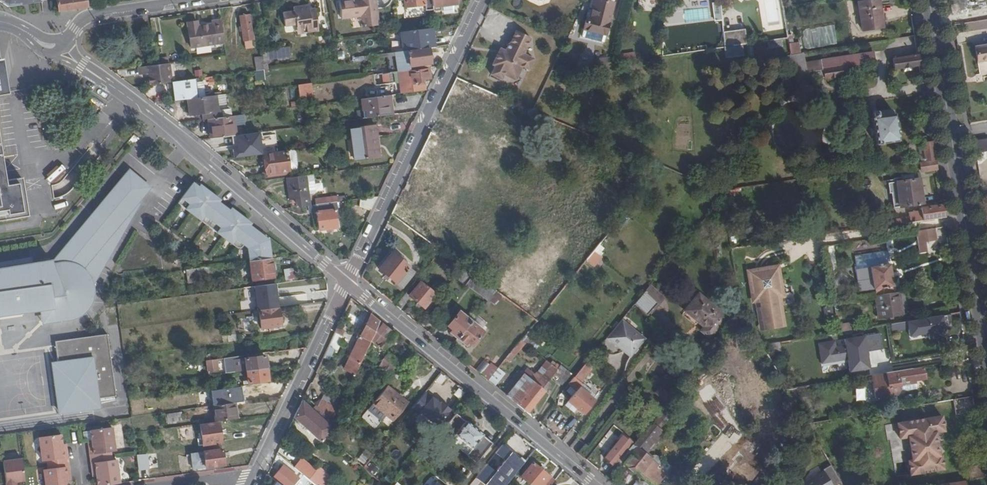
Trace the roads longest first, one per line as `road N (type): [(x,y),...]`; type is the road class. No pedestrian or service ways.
road 1 (tertiary): [(986,388),(927,0)]
road 2 (residential): [(600,484),(349,281)]
road 3 (residential): [(484,0),(349,281)]
road 4 (residential): [(349,281),(122,95)]
road 5 (residential): [(349,281),(255,480)]
road 6 (residential): [(67,44),(86,17),(192,0)]

